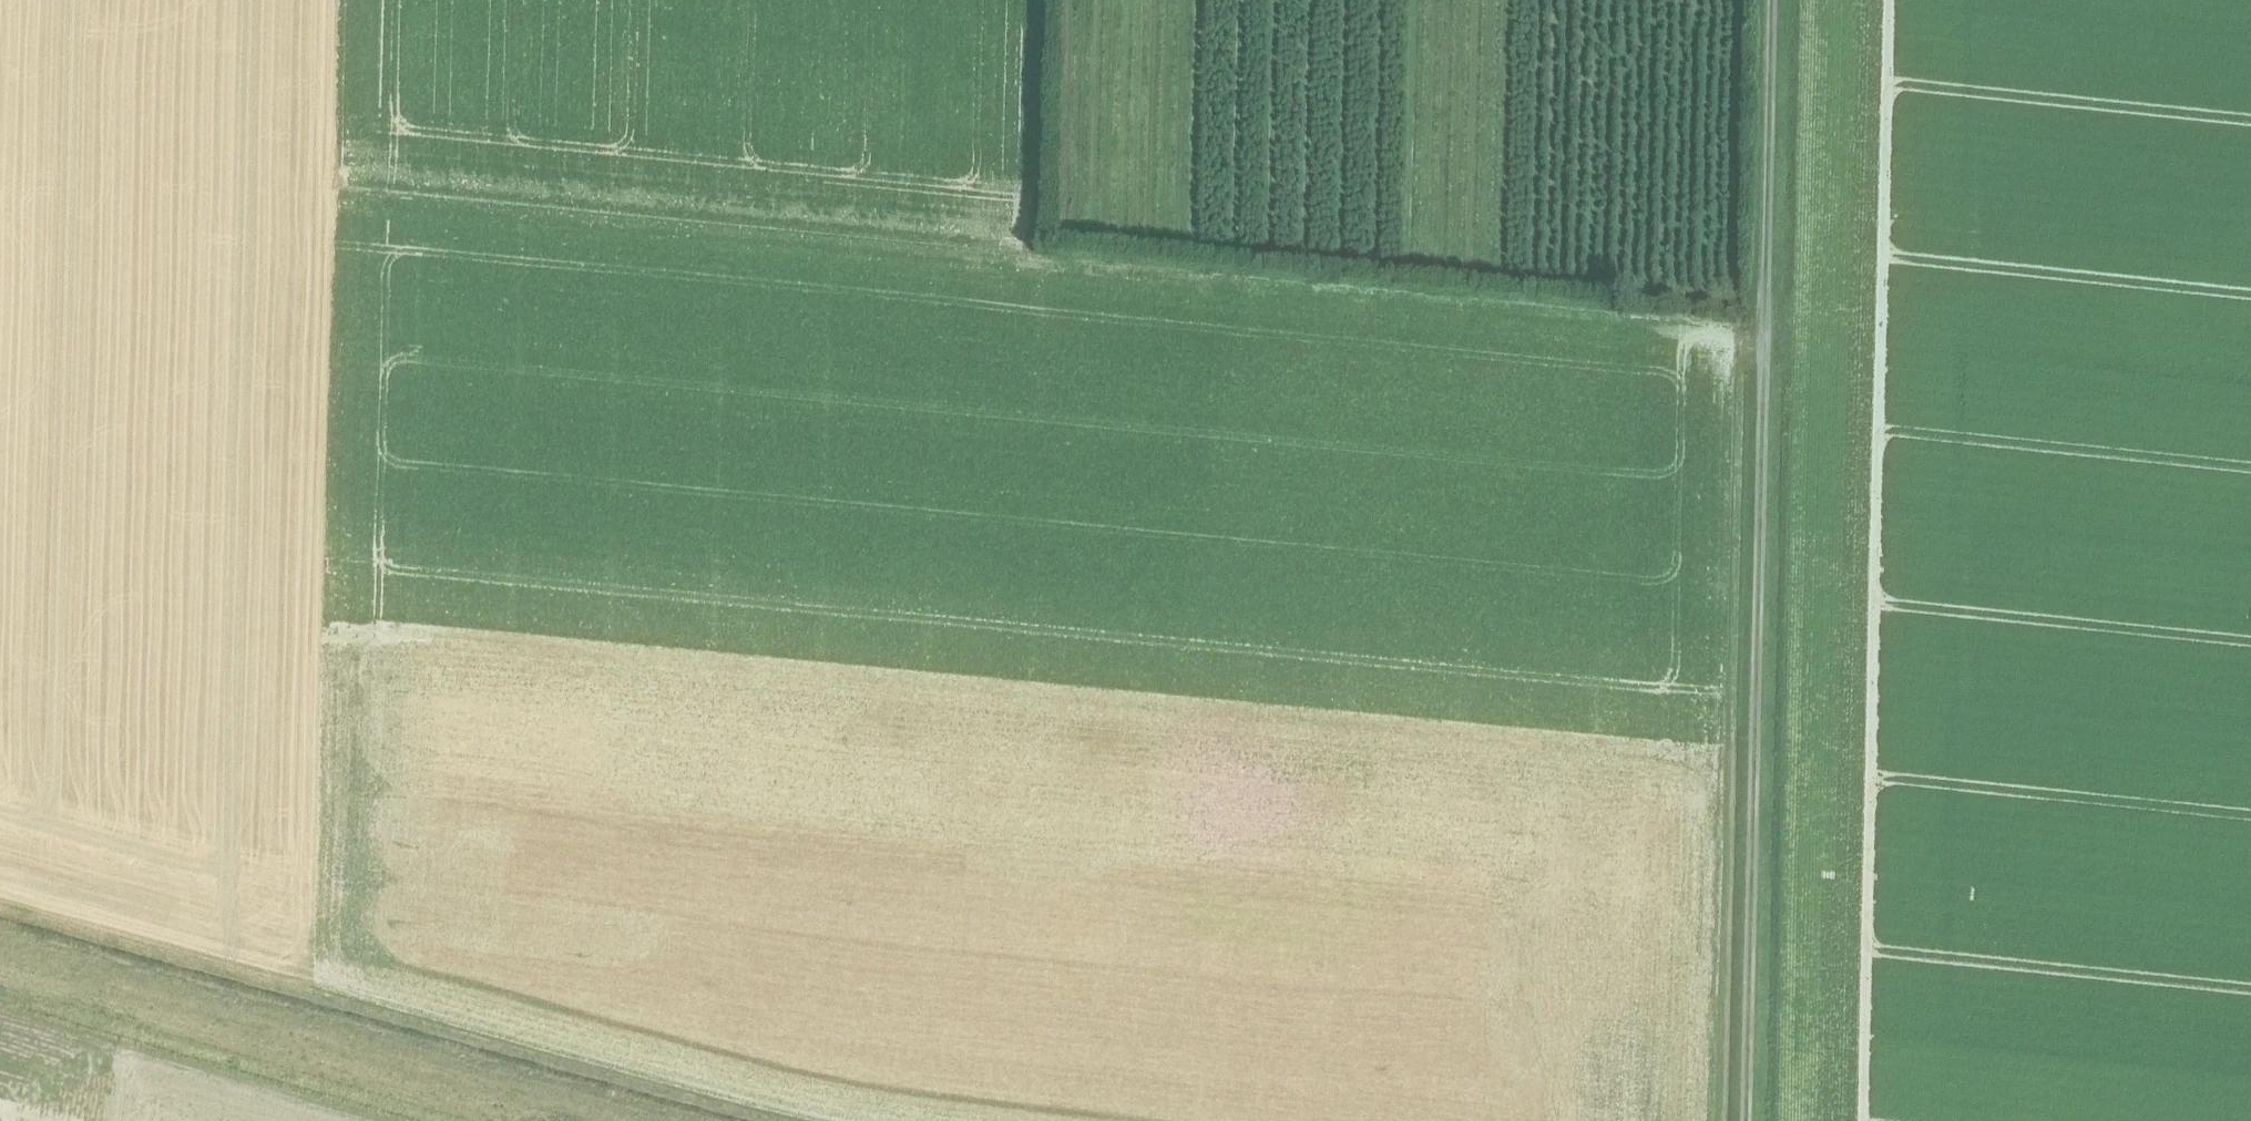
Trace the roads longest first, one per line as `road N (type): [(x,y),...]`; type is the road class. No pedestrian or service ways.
road 1 (track): [(1774,0),(1746,1120)]
road 2 (track): [(607,1120),(0,951)]

